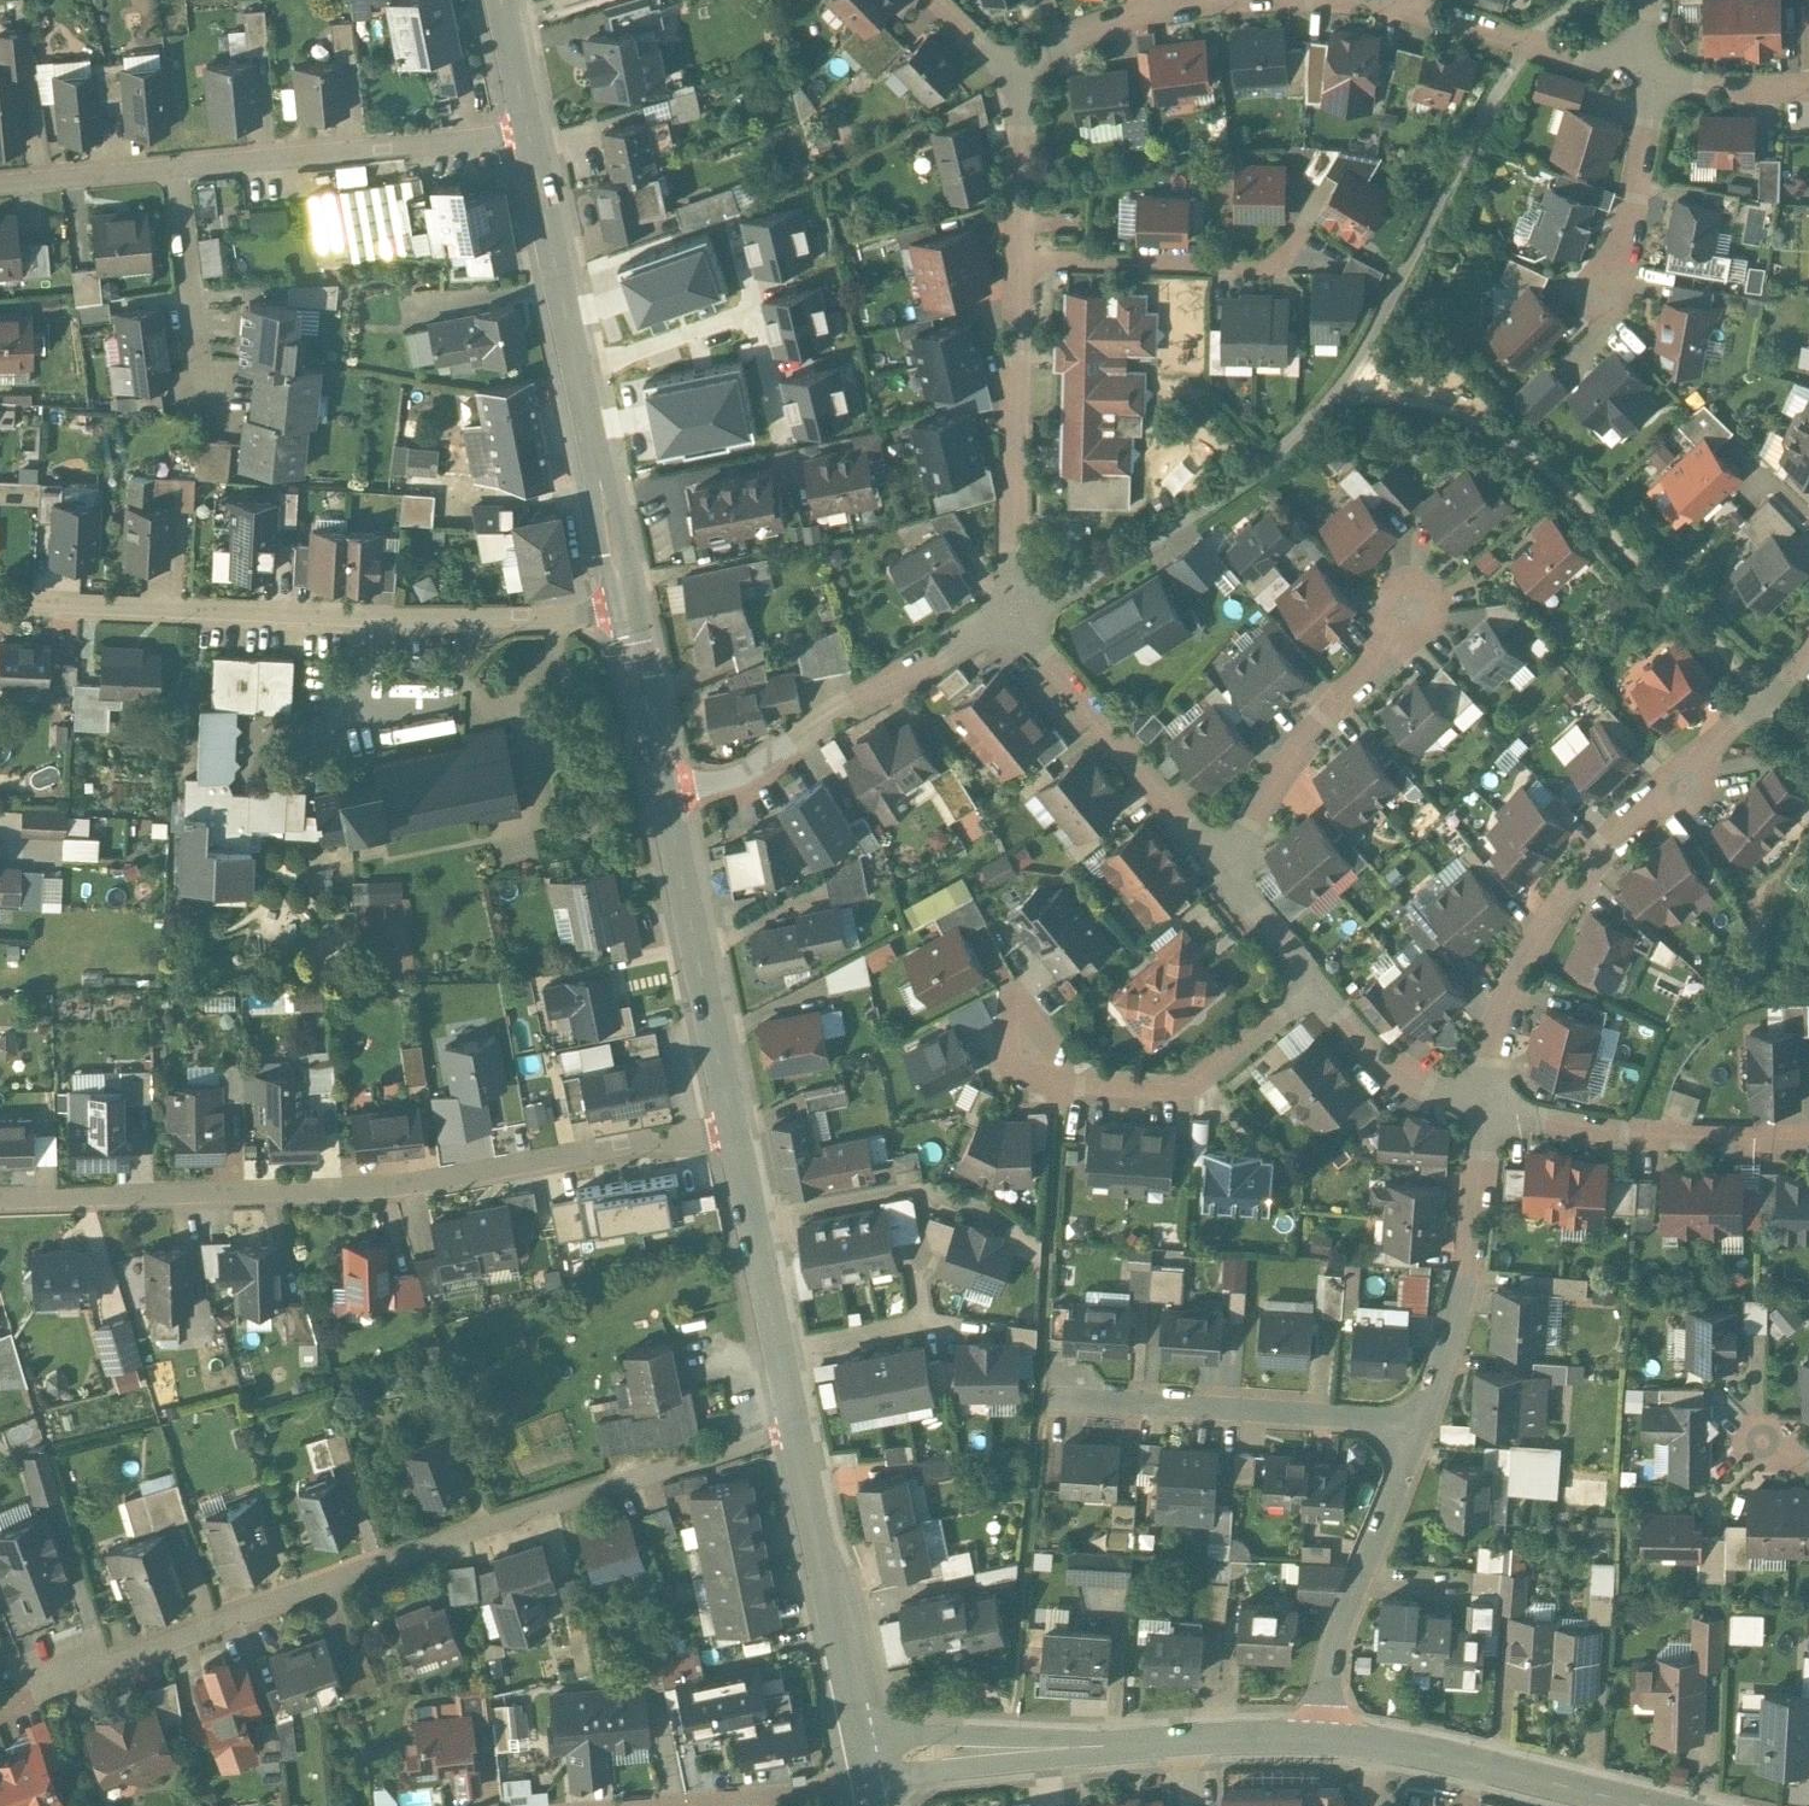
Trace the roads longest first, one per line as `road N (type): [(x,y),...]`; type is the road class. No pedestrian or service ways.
road 1 (residential): [(796,1431),(494,1522),(38,1688)]
road 2 (residential): [(732,1126),(392,1185),(0,1196)]
road 3 (residential): [(626,607),(357,614),(0,597)]
road 4 (residential): [(1486,1104),(1504,1010),(1565,895),(1611,840),(1685,785),(1808,644)]
road 5 (residential): [(0,183),(527,130)]
road 6 (tertiary): [(626,607),(527,130)]
road 7 (residential): [(664,793),(729,780),(1021,611)]
road 8 (residential): [(1416,1438),(1345,1416),(1042,1398)]
road 9 (residential): [(1015,261),(1009,579),(1021,611)]
road 10 (residential): [(1315,979),(1182,1090),(1059,1086),(1029,1044)]
road 11 (residential): [(1416,1438),(1455,1333),(1486,1104)]
road 12 (tertiary): [(1651,1805),(1457,1759),(1316,1737)]
road 13 (tertiary): [(732,1126),(664,793)]
road 14 (tertiary): [(861,1757),(796,1431)]
road 15 (residential): [(1808,1136),(1604,1130),(1486,1104)]
road 16 (tertiary): [(1183,1737),(861,1757)]
road 17 (residential): [(1217,857),(1413,606)]
road 18 (residential): [(1316,1737),(1337,1635),(1416,1438)]
road 19 (residential): [(1217,857),(1040,647),(1021,611)]
road 20 (tertiary): [(796,1431),(732,1126)]
road 21 (residential): [(1015,261),(1265,267),(1304,231)]
road 22 (residential): [(867,1785),(613,1805)]
road 23 (residential): [(1649,68),(1418,9)]
road 24 (residential): [(1649,68),(1635,199),(1599,296)]
road 25 (residential): [(1214,0),(1162,4),(1090,24),(1013,77)]
road 26 (residential): [(1021,611),(1210,500)]
road 27 (residential): [(1486,1104),(1404,1072),(1315,979)]
road 28 (tertiary): [(664,793),(626,607)]
road 29 (residential): [(1013,77),(1020,129),(1015,261)]
road 30 (residential): [(1808,87),(1725,86),(1649,68)]
road 31 (residential): [(1315,979),(1217,857)]
road 32 (tertiary): [(1316,1737),(1183,1737)]
road 33 (tertiary): [(527,130),(501,0)]

